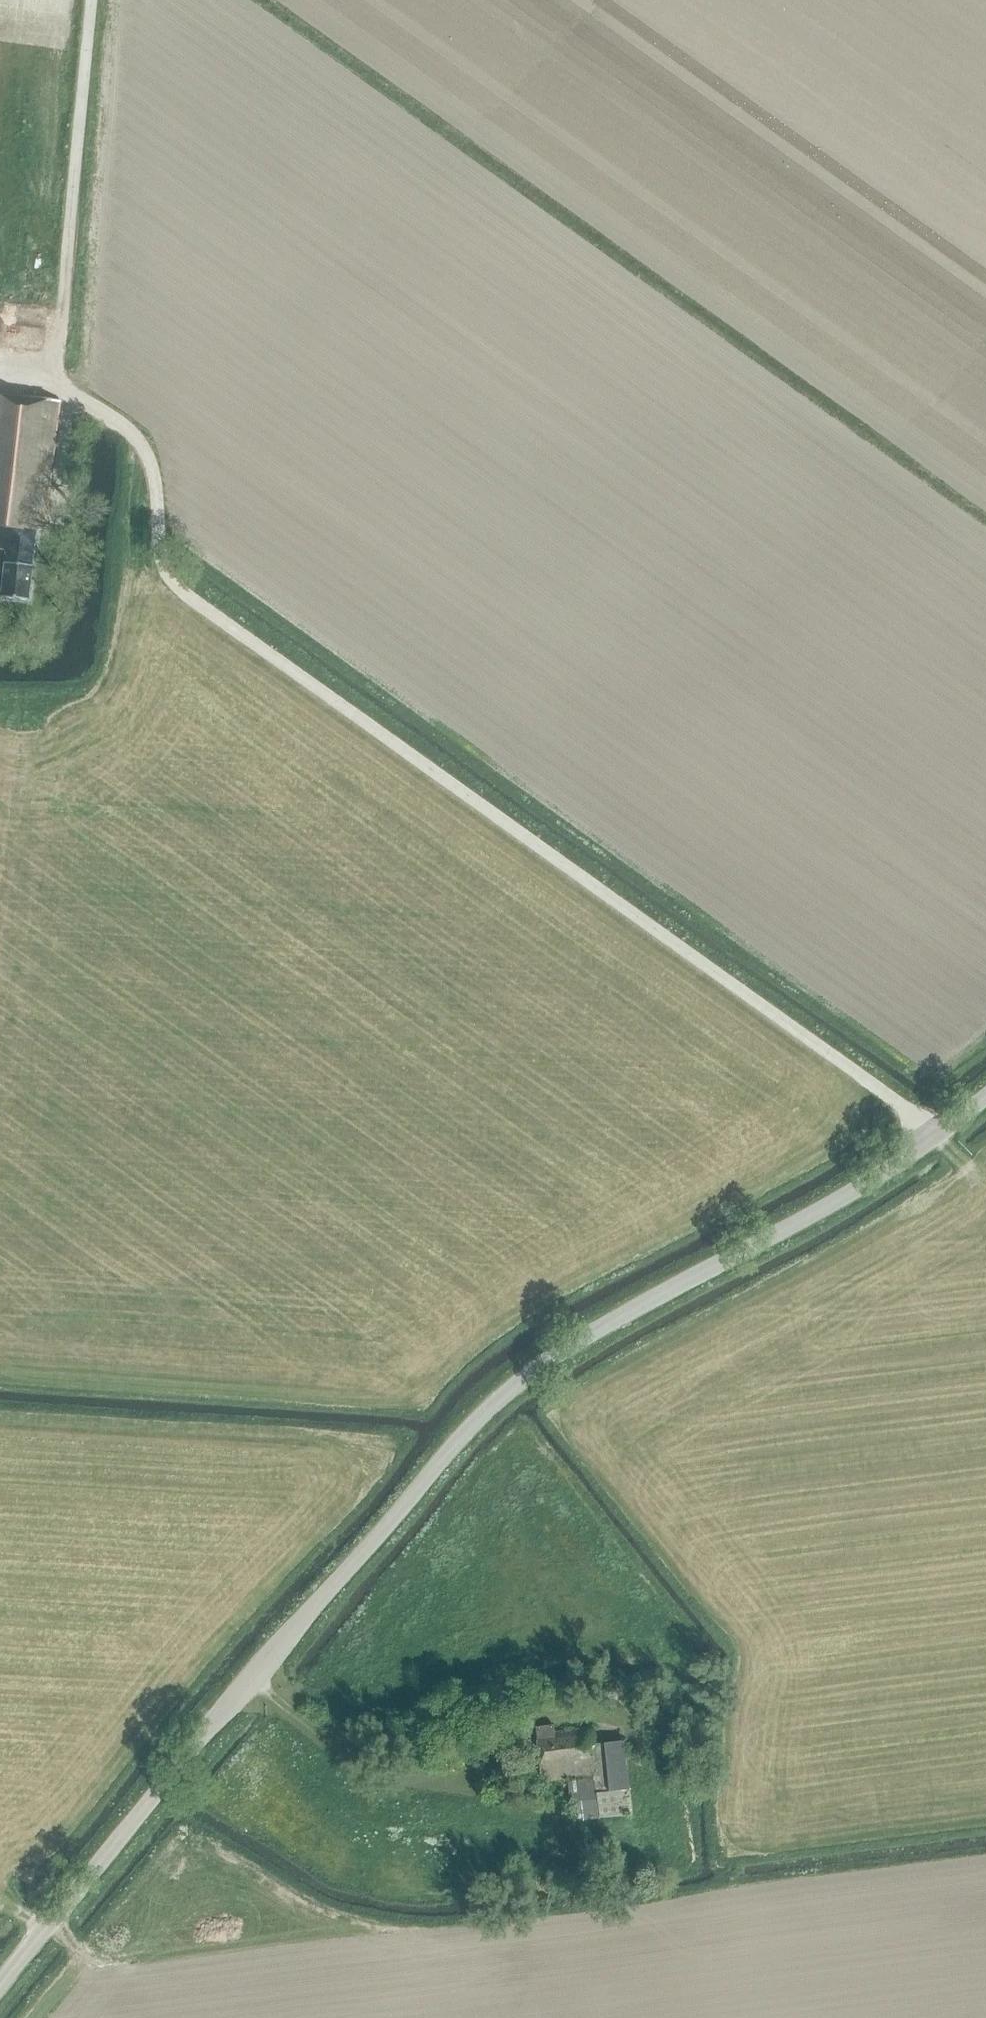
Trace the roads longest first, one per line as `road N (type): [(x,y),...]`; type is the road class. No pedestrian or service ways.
road 1 (tertiary): [(0,1984),(309,1610),(510,1389),(663,1291),(867,1182),(985,1096)]

